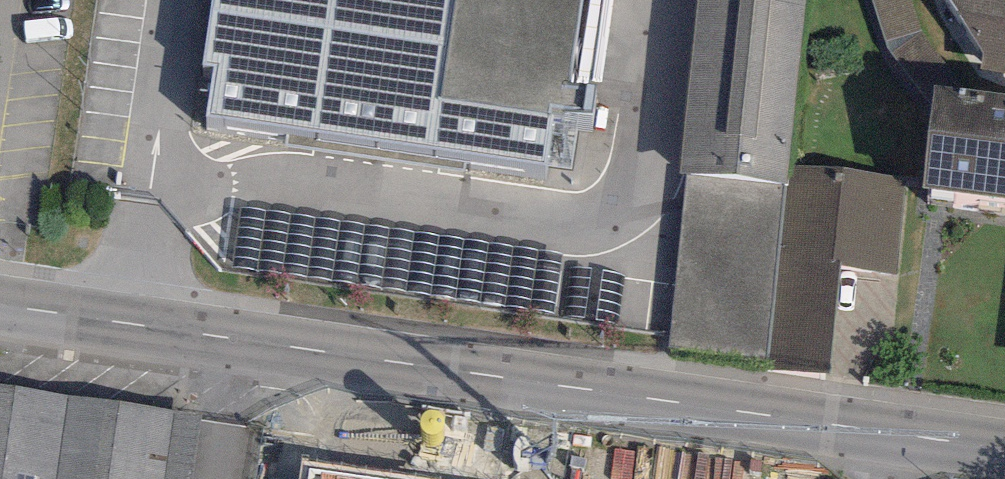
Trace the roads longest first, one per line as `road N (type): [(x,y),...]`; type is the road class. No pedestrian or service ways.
road 1 (unclassified): [(0,304),(1004,448)]

